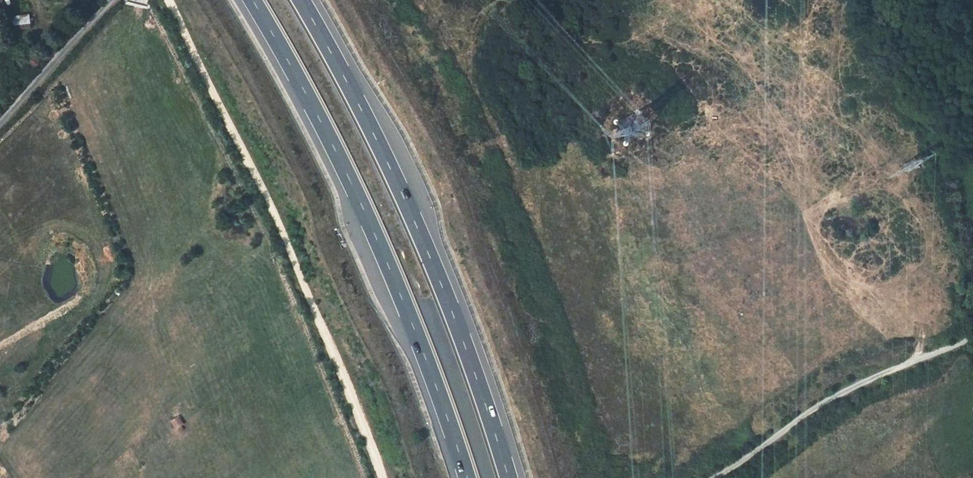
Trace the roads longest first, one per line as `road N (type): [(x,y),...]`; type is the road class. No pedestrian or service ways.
road 1 (track): [(383,477),(299,269),(167,0)]
road 2 (motorway): [(261,0),(351,163),(438,362),(471,477)]
road 3 (motorway): [(513,477),(474,344),(359,77),(311,0)]
road 4 (track): [(972,338),(841,393),(715,477)]
road 5 (residential): [(0,122),(107,0)]

